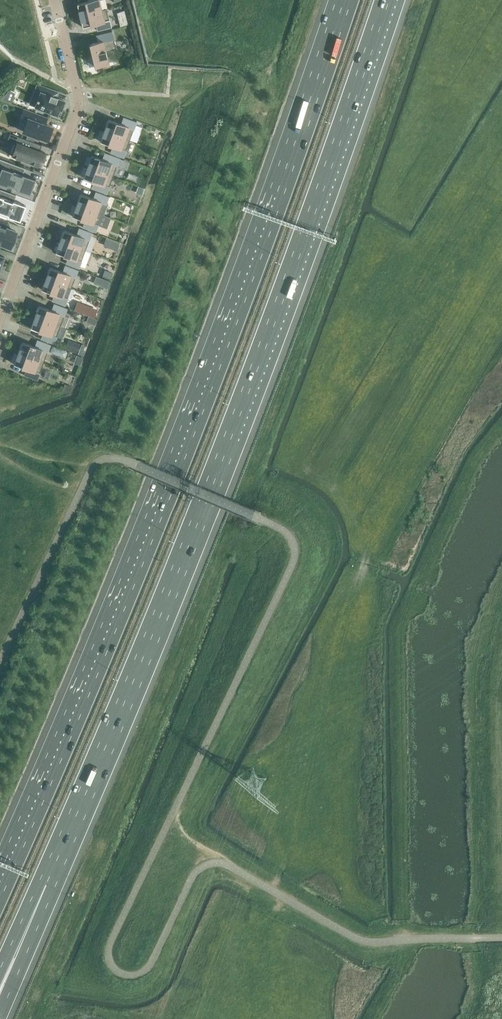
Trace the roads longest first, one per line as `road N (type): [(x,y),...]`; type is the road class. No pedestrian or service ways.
road 1 (motorway): [(46,883),(161,617),(392,0)]
road 2 (motorway): [(345,0),(220,347),(0,880)]
road 3 (residential): [(56,0),(80,103),(0,321)]
road 4 (motorway): [(0,1014),(46,883)]

